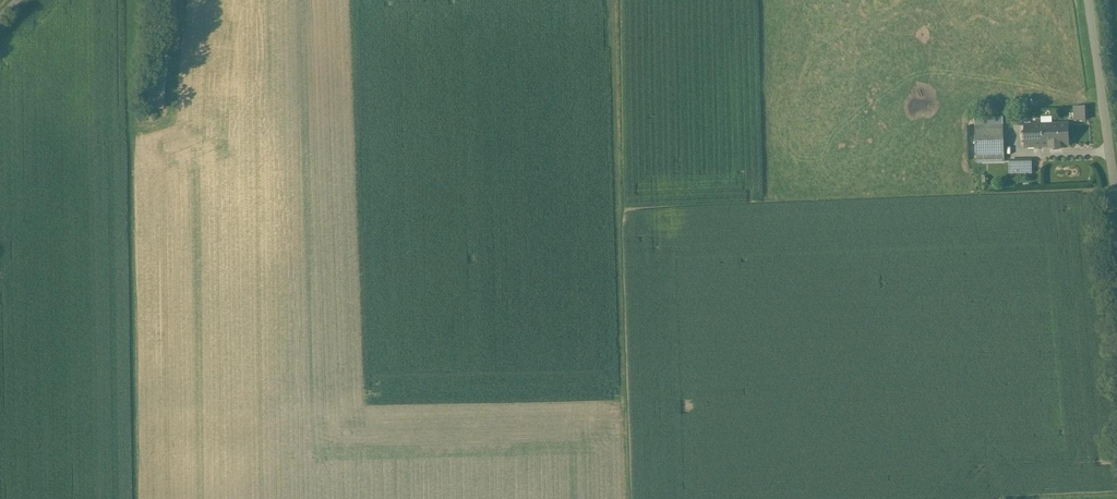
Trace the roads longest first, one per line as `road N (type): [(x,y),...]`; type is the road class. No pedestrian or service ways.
road 1 (unclassified): [(1116,207),(1087,0)]

